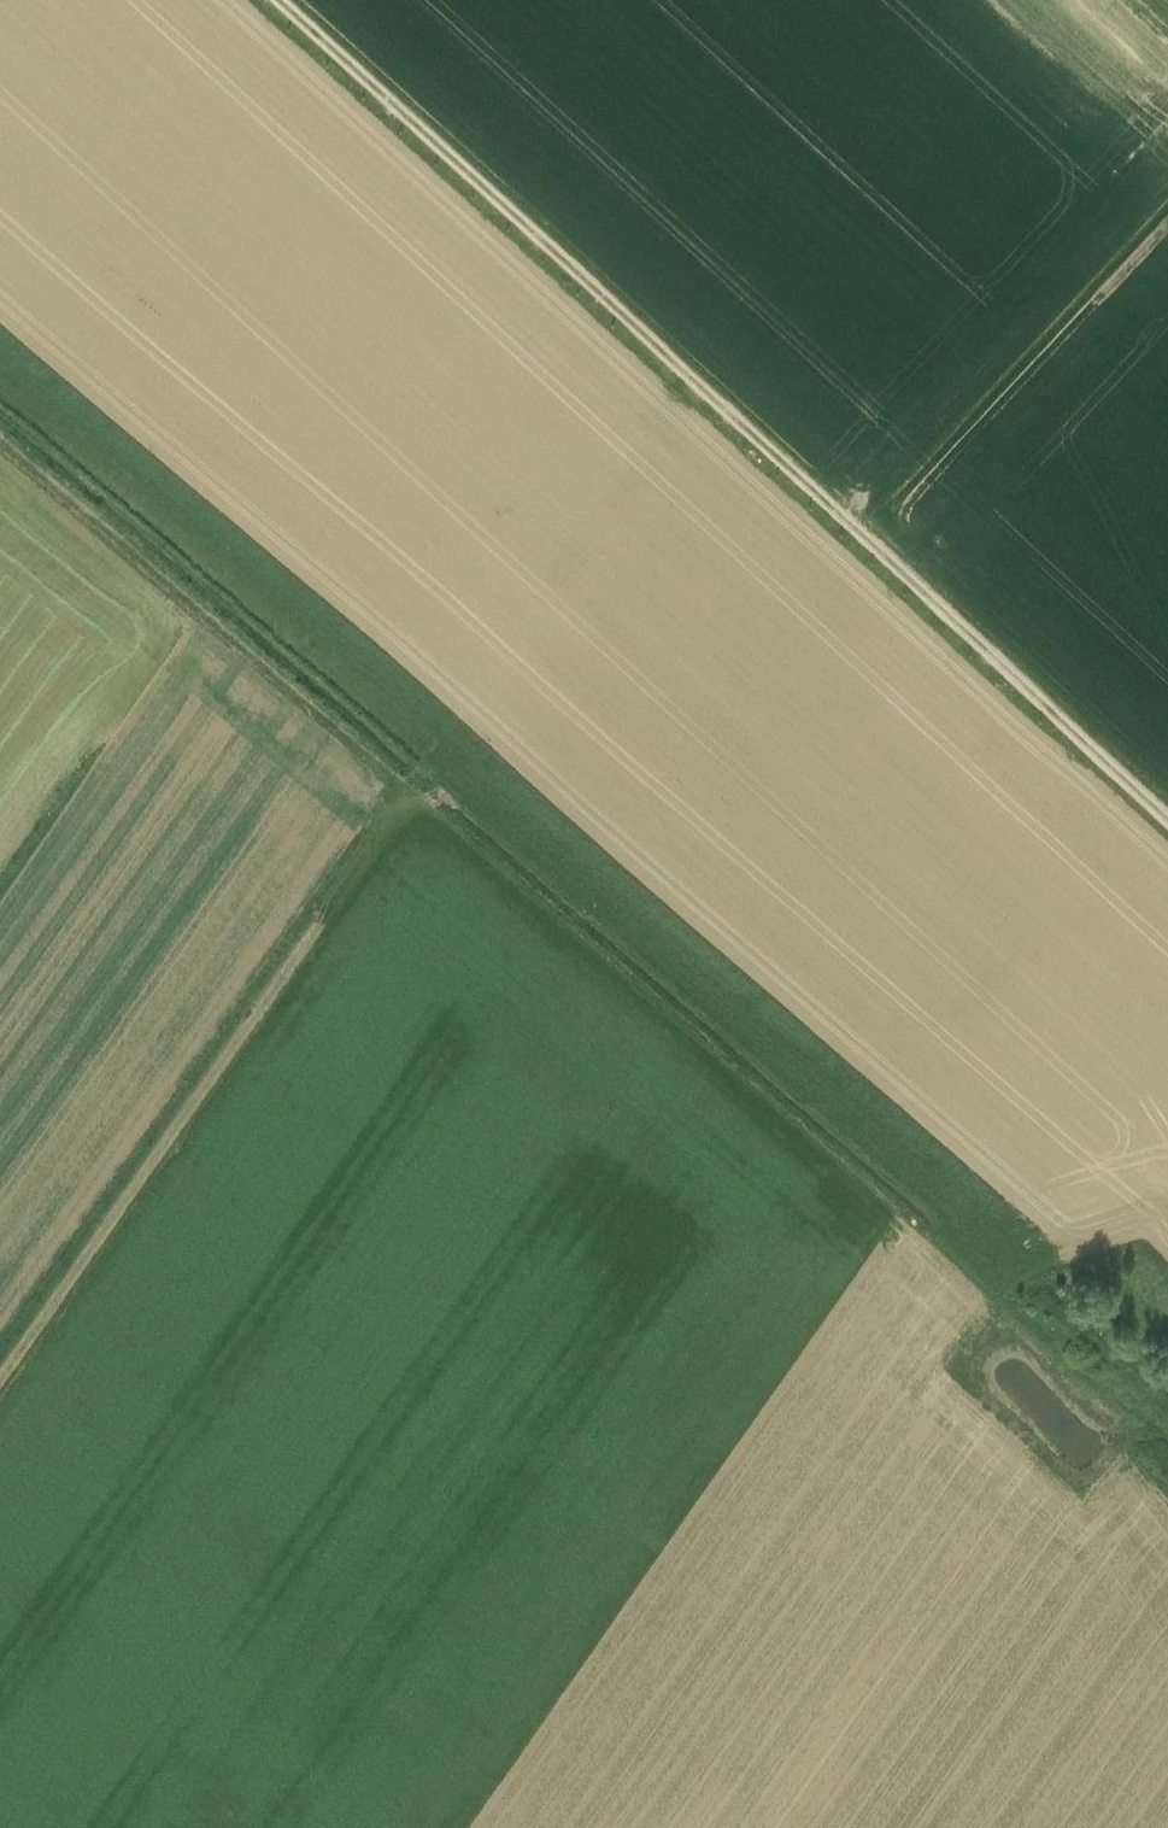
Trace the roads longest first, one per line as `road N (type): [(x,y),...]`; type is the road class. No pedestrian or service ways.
road 1 (track): [(278,0),(699,386),(0,1382)]
road 2 (track): [(1167,817),(699,386)]

